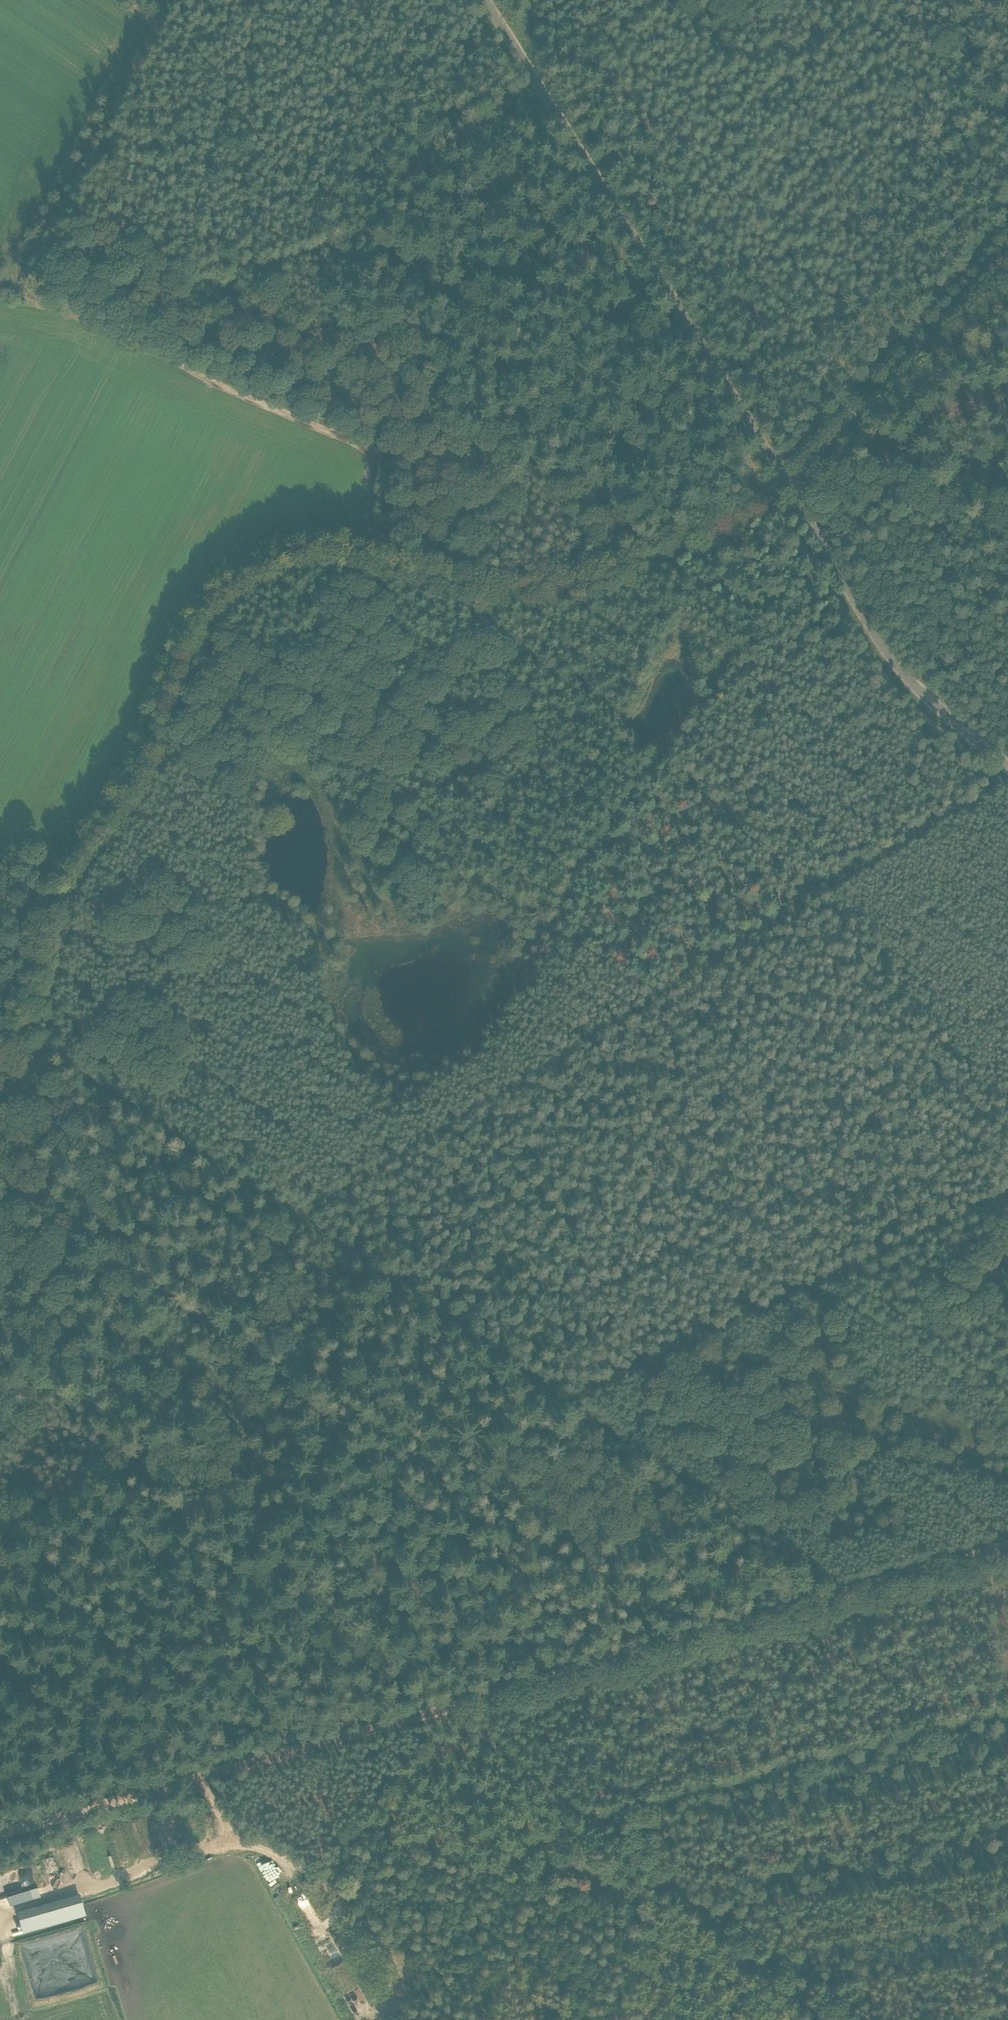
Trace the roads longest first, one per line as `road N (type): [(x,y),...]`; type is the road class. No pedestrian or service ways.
road 1 (unclassified): [(0,1039),(21,1020),(67,862),(134,770),(208,598),(286,555),(317,548),(472,582),(576,585),(786,483)]
road 2 (track): [(0,1837),(1007,1545)]
road 3 (track): [(0,1345),(450,1706)]
road 4 (tertiary): [(786,483),(485,0)]
road 5 (track): [(24,283),(369,448),(352,552)]
road 6 (track): [(816,2019),(450,1706)]
road 7 (tertiary): [(1007,766),(898,669),(786,483)]
road 8 (track): [(409,2019),(385,1947),(361,1919),(313,1875),(230,1840),(200,1778)]
road 9 (unclassified): [(786,483),(1007,249)]
road 10 (track): [(154,0),(161,5),(24,283)]
road 11 (track): [(786,483),(936,483),(1007,507)]

